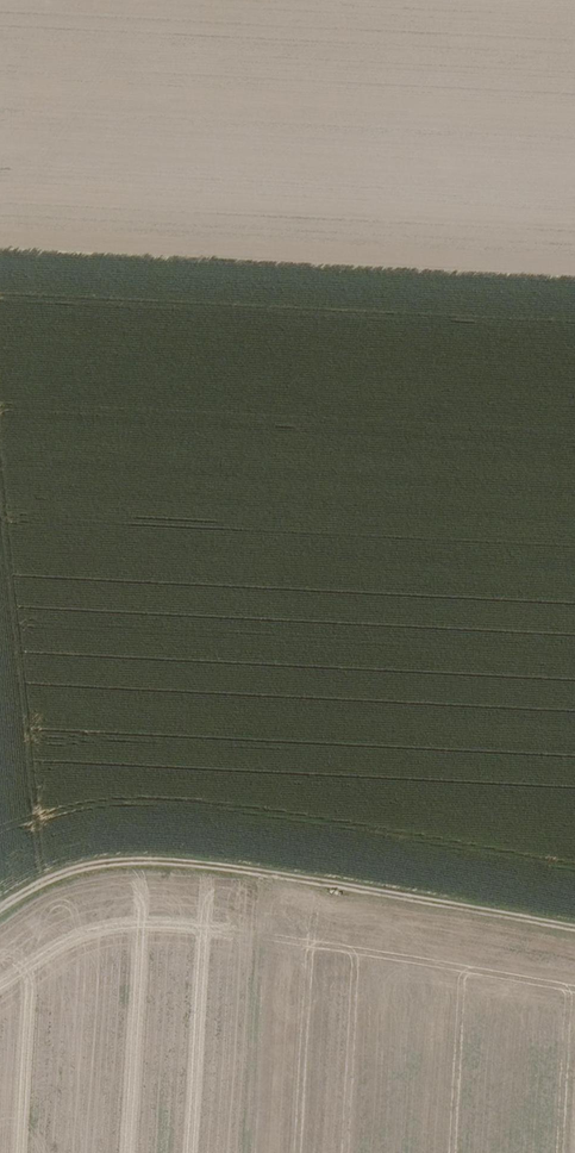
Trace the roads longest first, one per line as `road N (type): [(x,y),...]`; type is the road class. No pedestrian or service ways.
road 1 (track): [(574,929),(170,862),(89,866),(0,909)]

